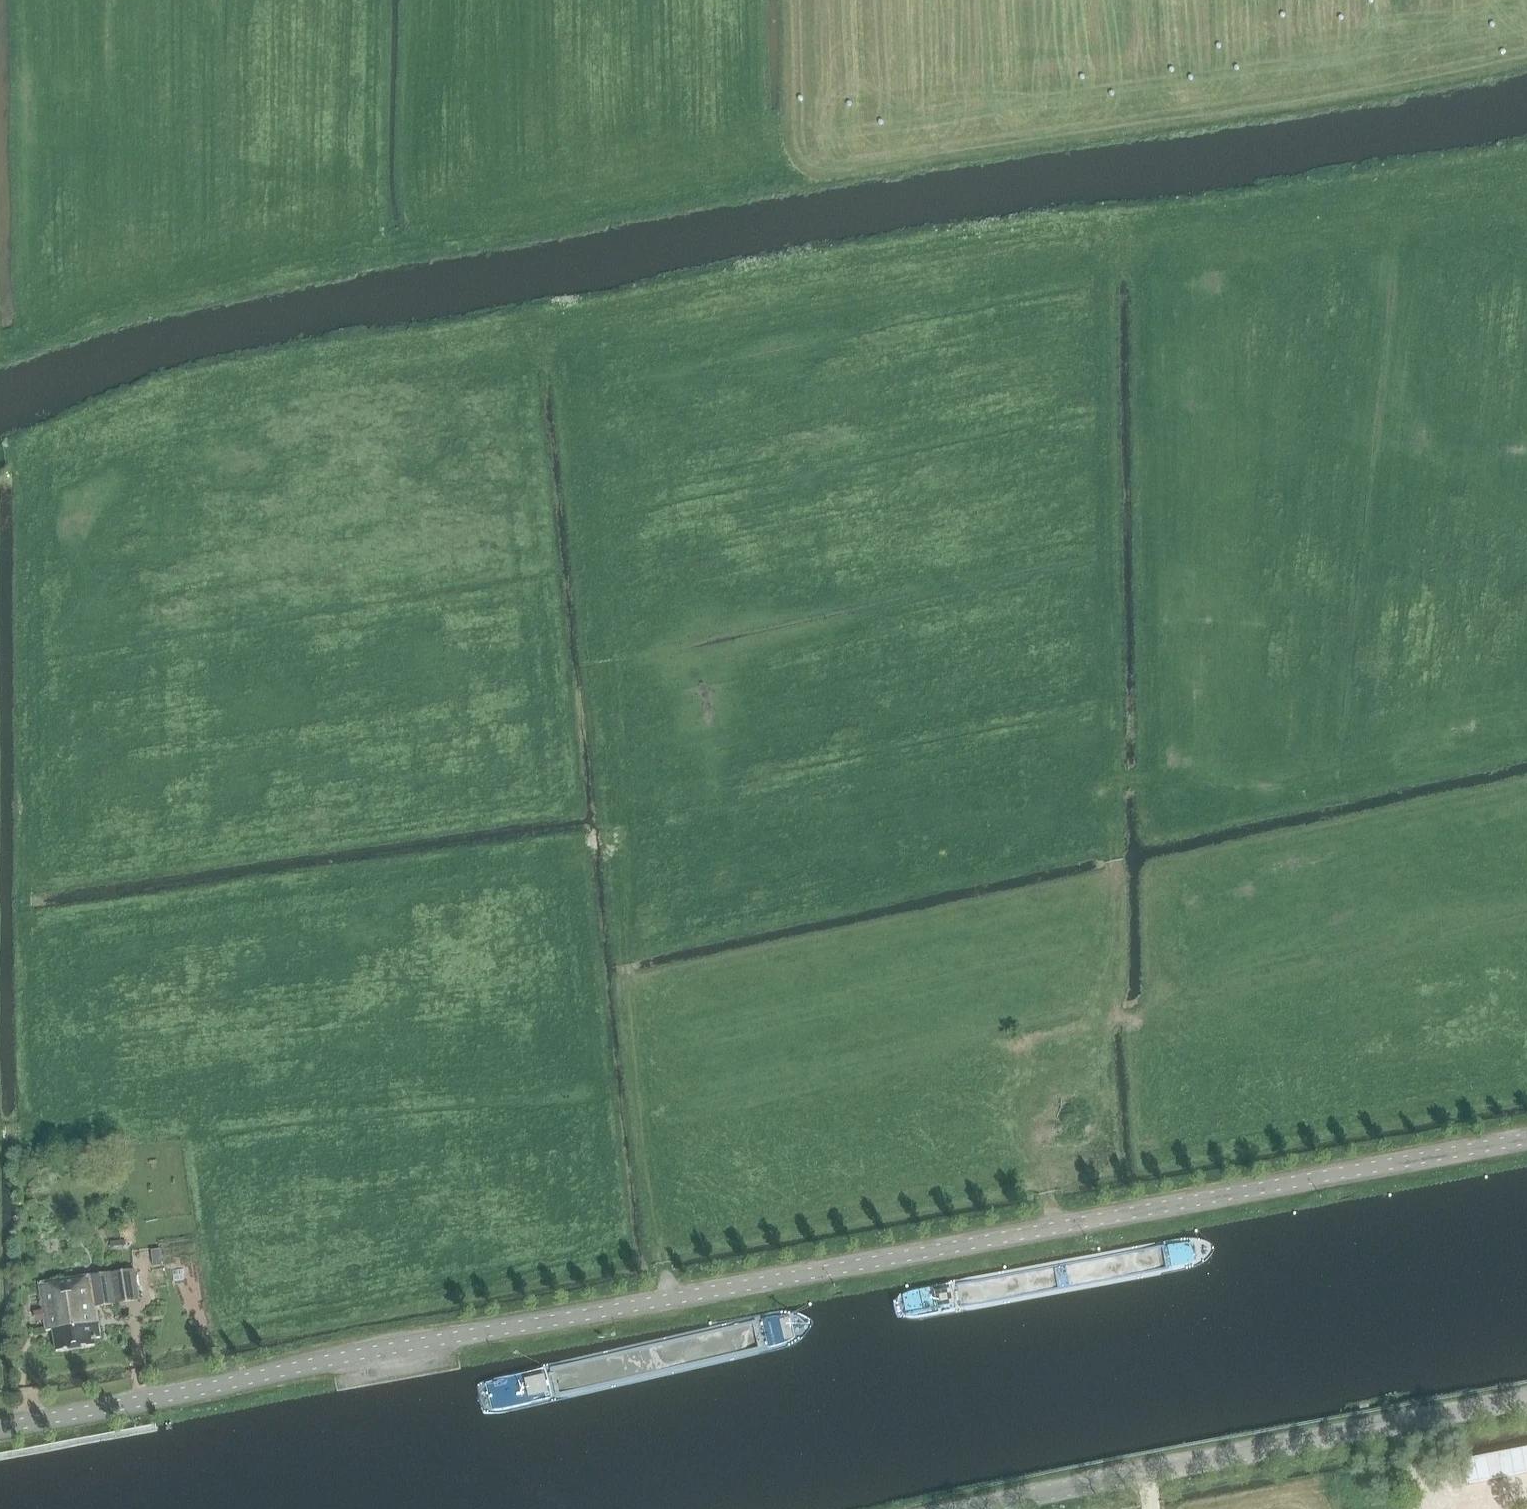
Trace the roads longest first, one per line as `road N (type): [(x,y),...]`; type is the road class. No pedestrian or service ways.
road 1 (tertiary): [(0,1428),(1526,1141)]
road 2 (tertiary): [(964,1508),(1526,1399)]

